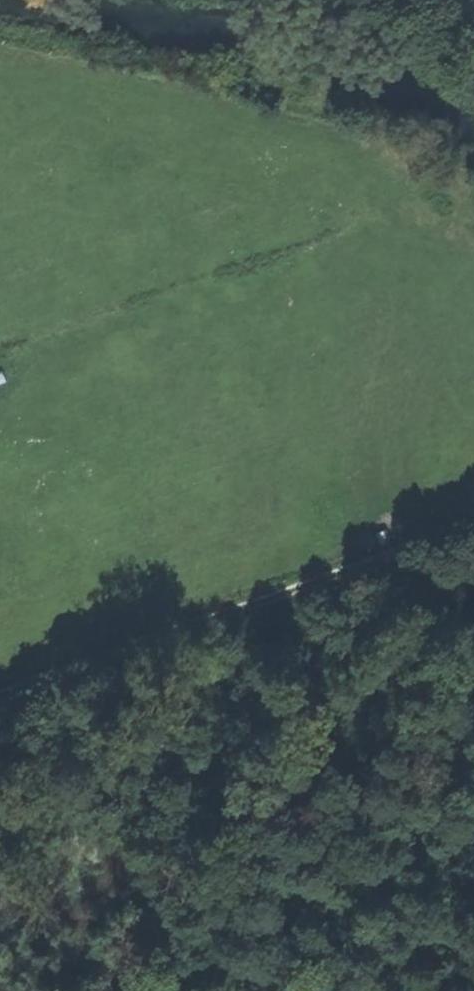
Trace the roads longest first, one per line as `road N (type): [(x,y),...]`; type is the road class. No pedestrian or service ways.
road 1 (track): [(0,711),(473,531)]

